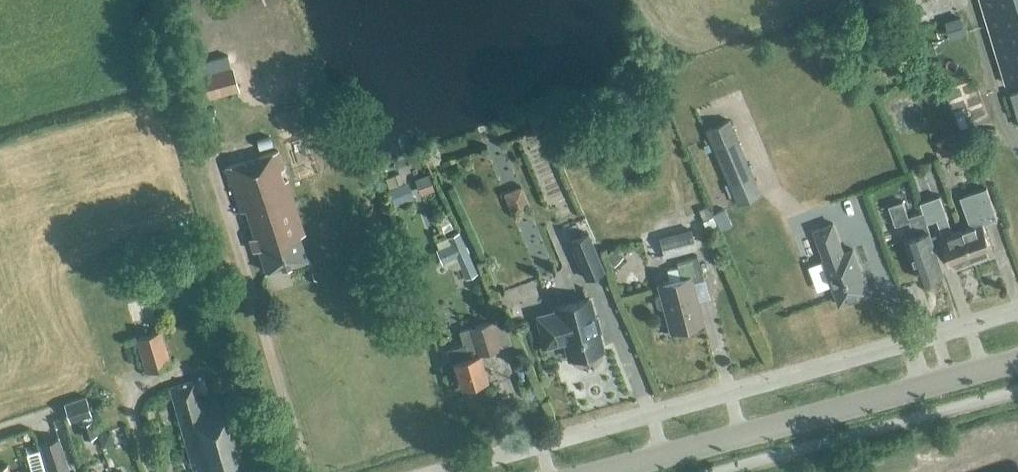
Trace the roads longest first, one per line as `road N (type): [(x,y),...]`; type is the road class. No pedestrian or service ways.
road 1 (secondary): [(610,471),(1017,362)]

